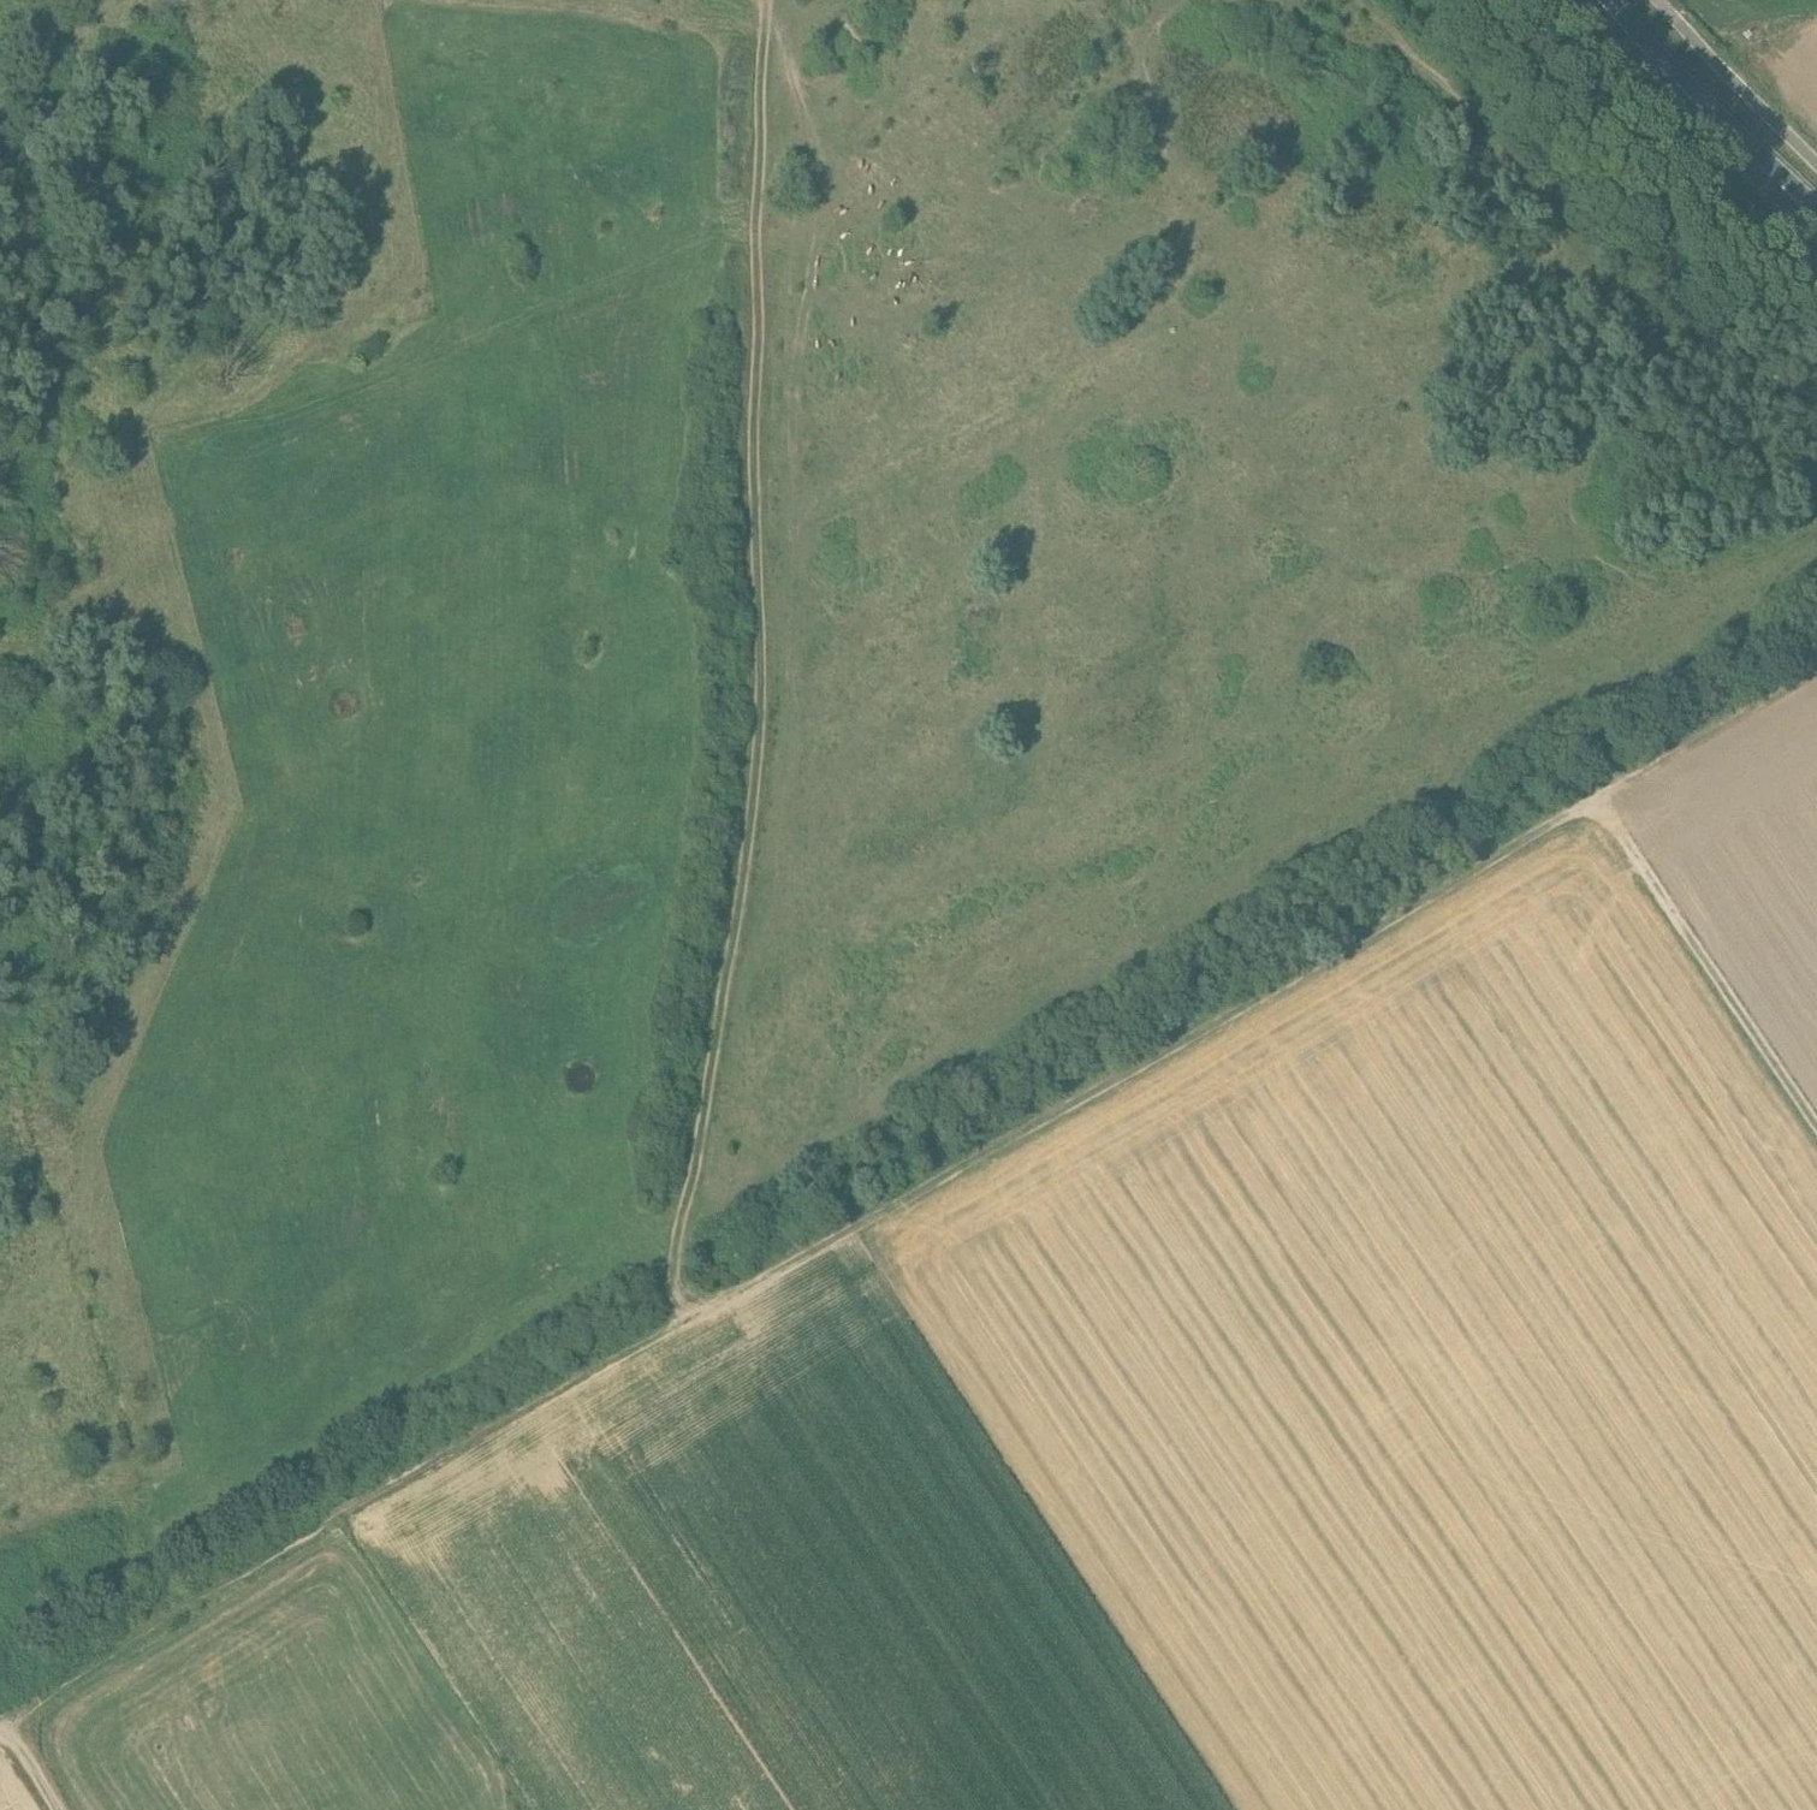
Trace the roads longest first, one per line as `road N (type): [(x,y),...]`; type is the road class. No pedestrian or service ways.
road 1 (track): [(0,1728),(486,1440),(1316,993),(1594,798),(1816,667)]
road 2 (track): [(1816,1118),(1594,798)]
road 3 (secondary): [(1600,0),(1816,224)]

